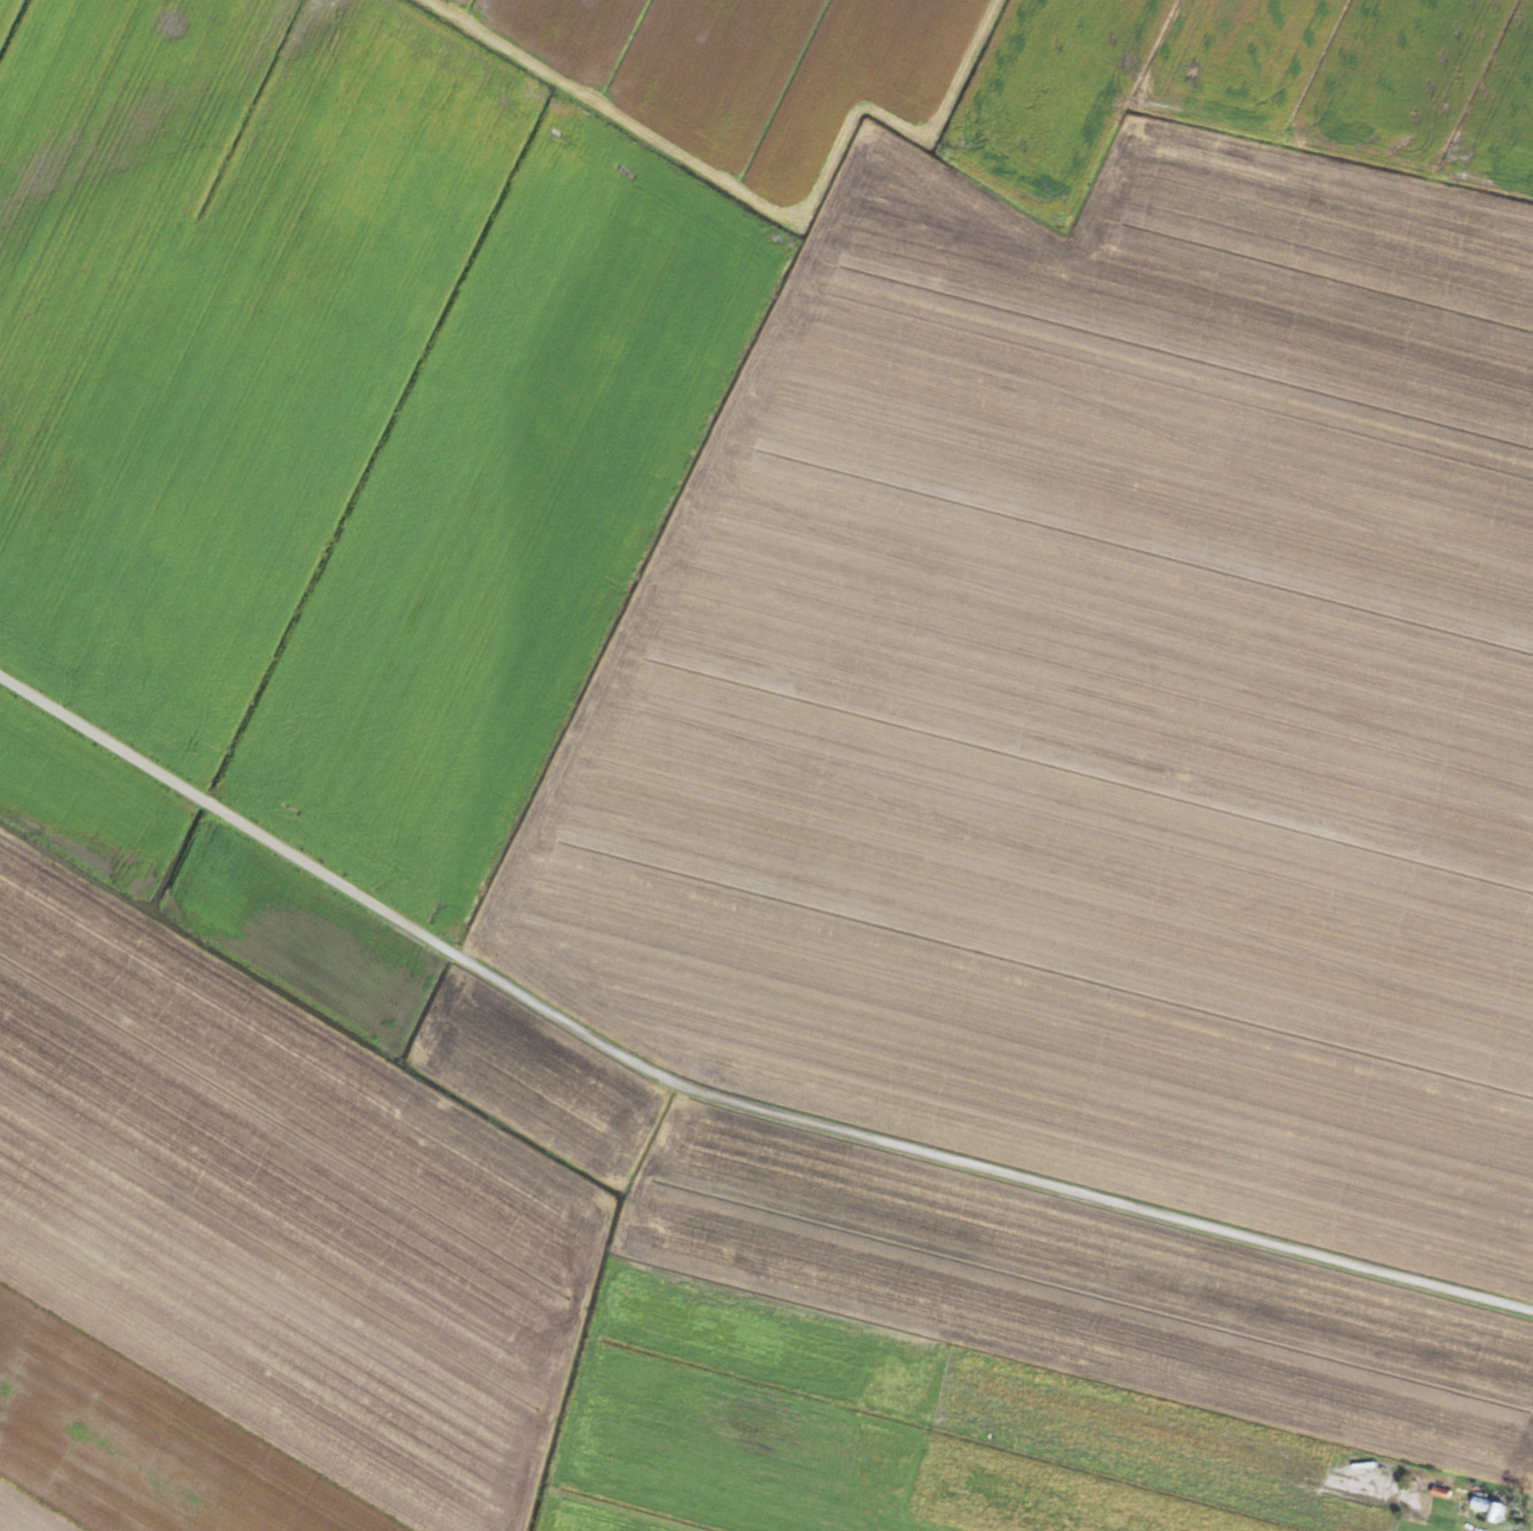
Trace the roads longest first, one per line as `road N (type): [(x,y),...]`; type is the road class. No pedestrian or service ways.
road 1 (residential): [(0,693),(662,1092),(1532,1319)]

